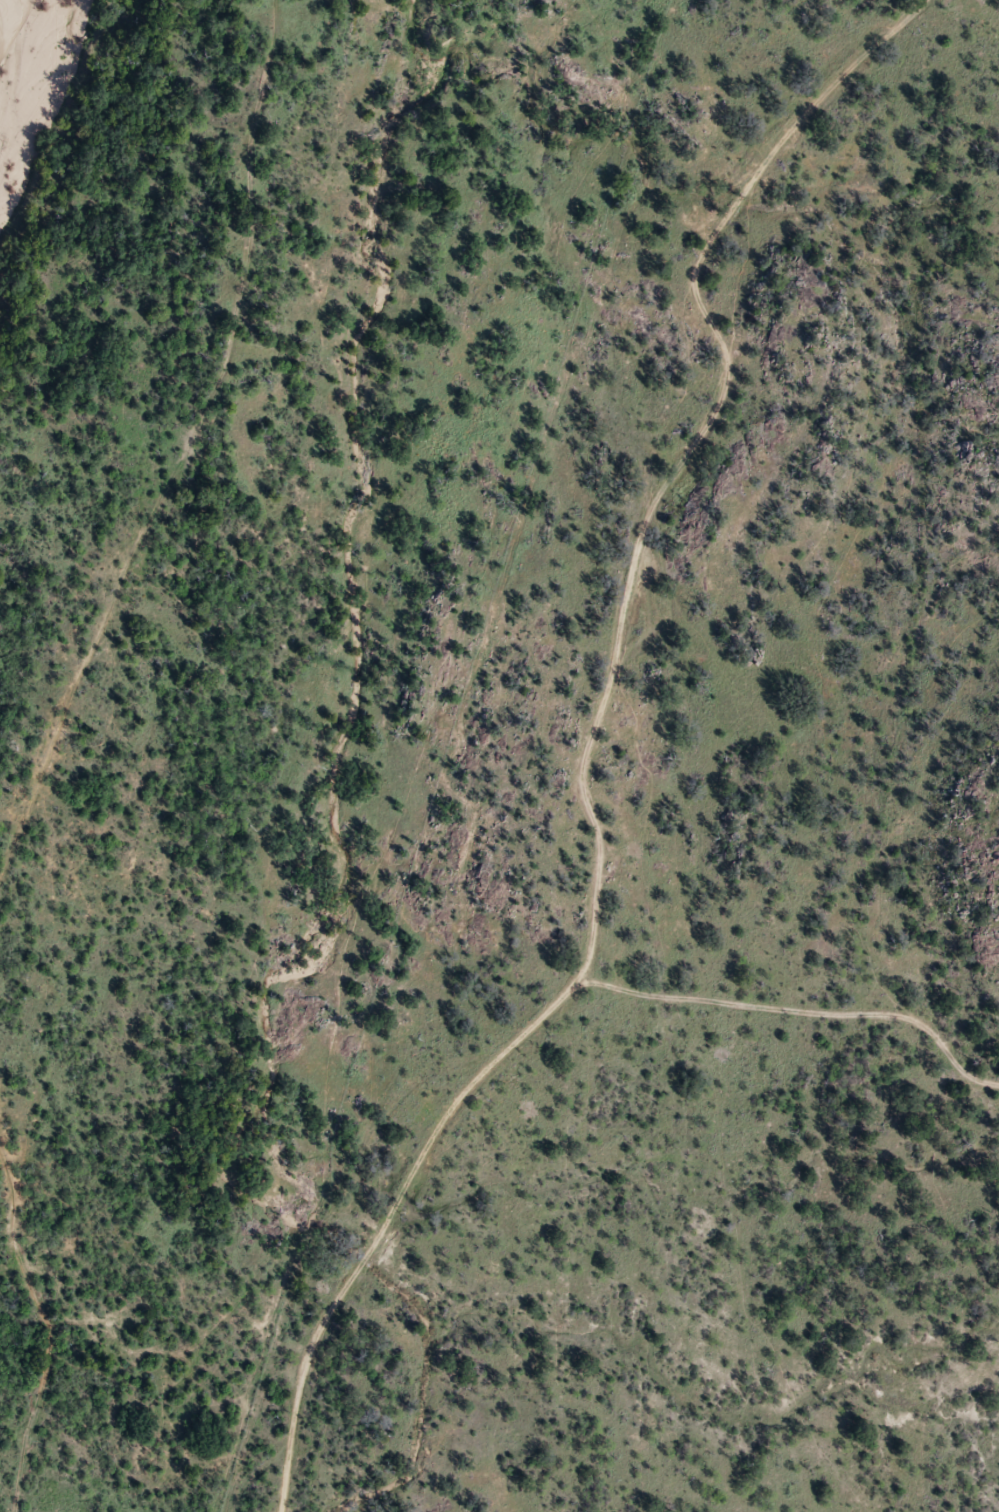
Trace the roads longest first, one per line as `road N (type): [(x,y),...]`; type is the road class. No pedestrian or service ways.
road 1 (track): [(282,1511),(301,1380),(352,1257),(446,1109),(568,993),(601,892),(594,817),(576,775),(639,569),(731,370),(690,274),(903,0)]

